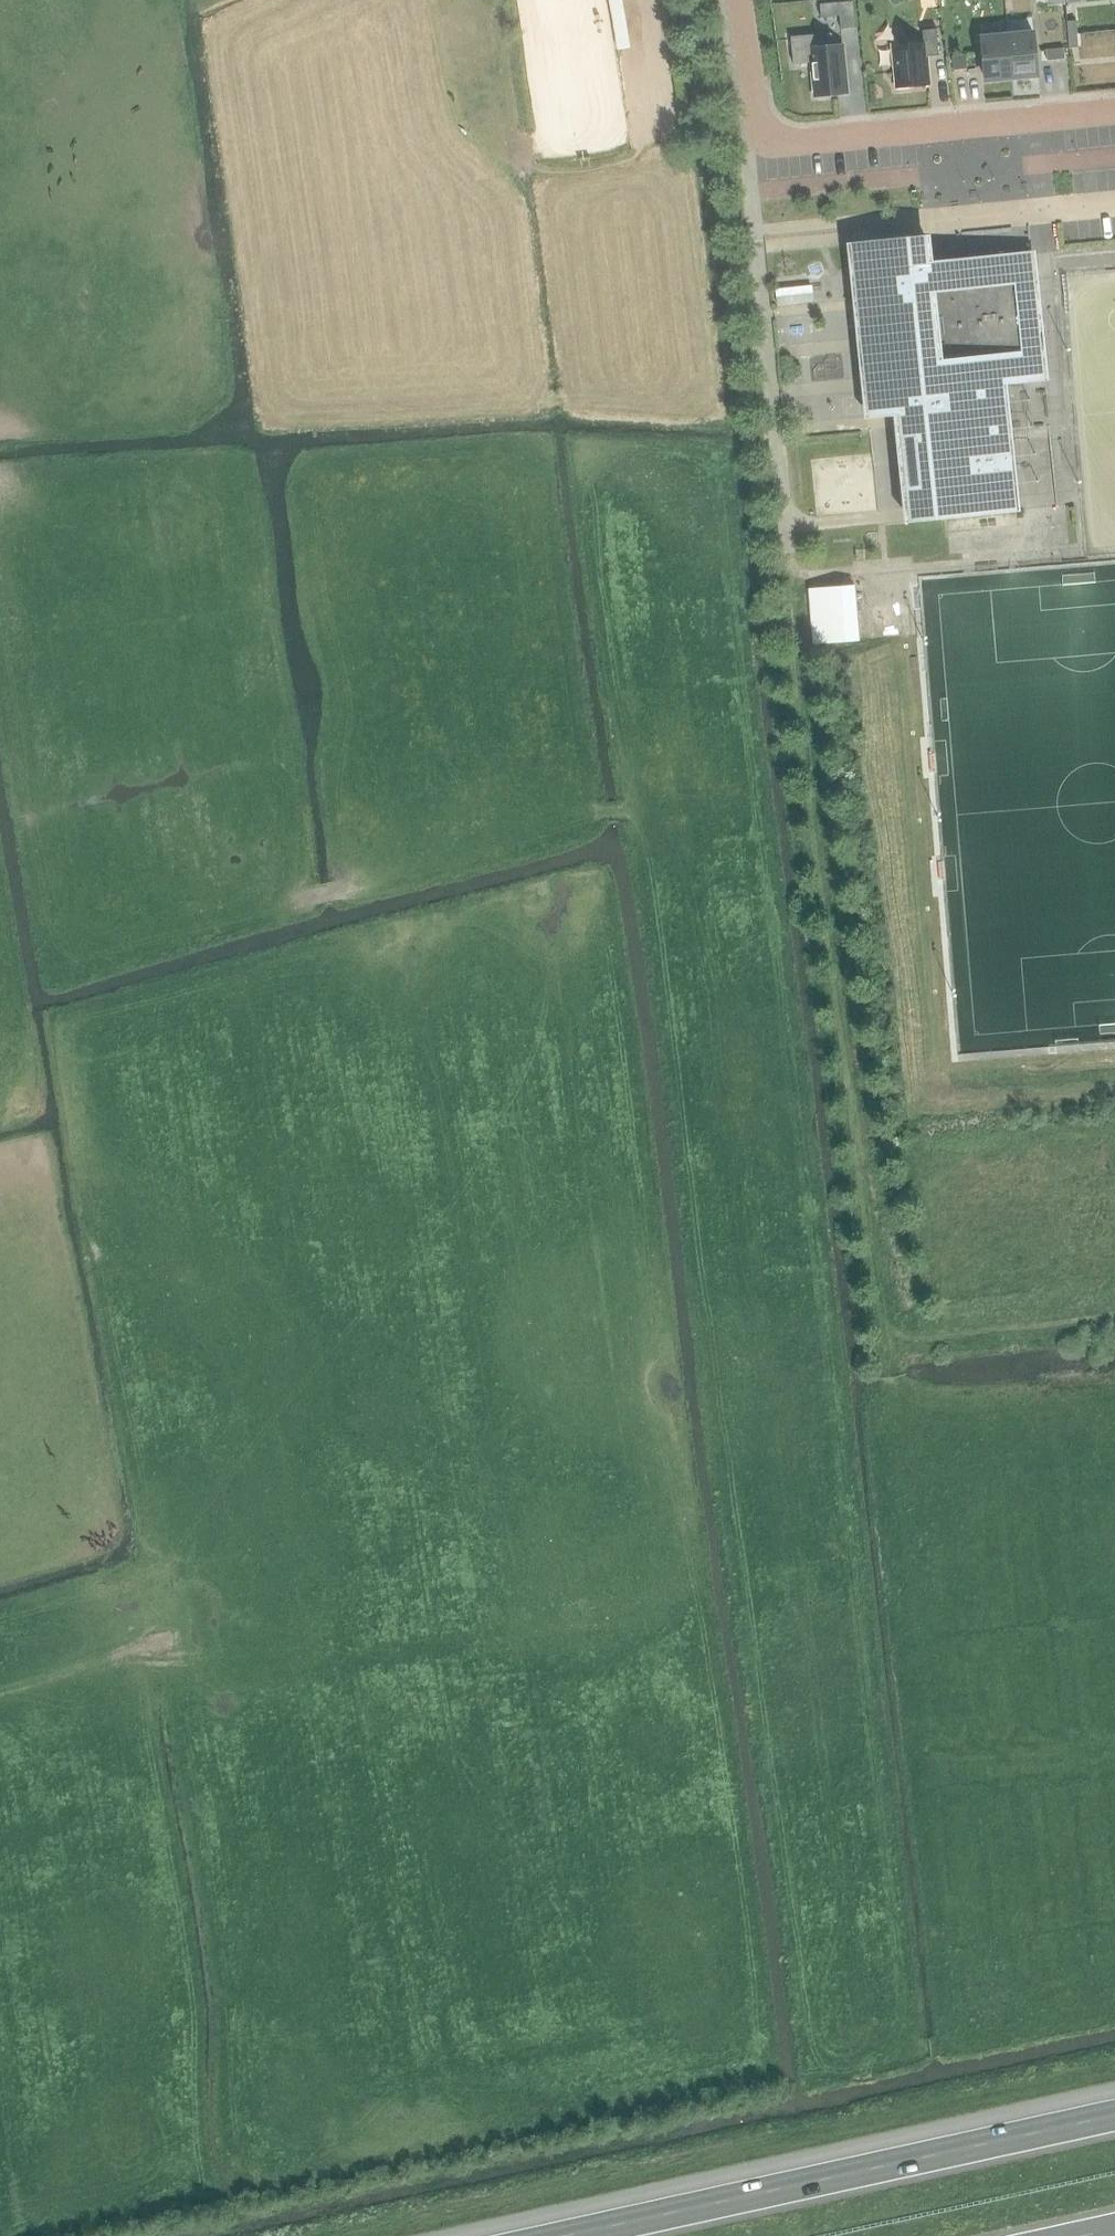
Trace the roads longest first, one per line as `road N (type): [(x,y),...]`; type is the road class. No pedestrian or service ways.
road 1 (motorway): [(1114,2115),(568,2235)]
road 2 (residential): [(737,0),(756,138),(1114,110)]

